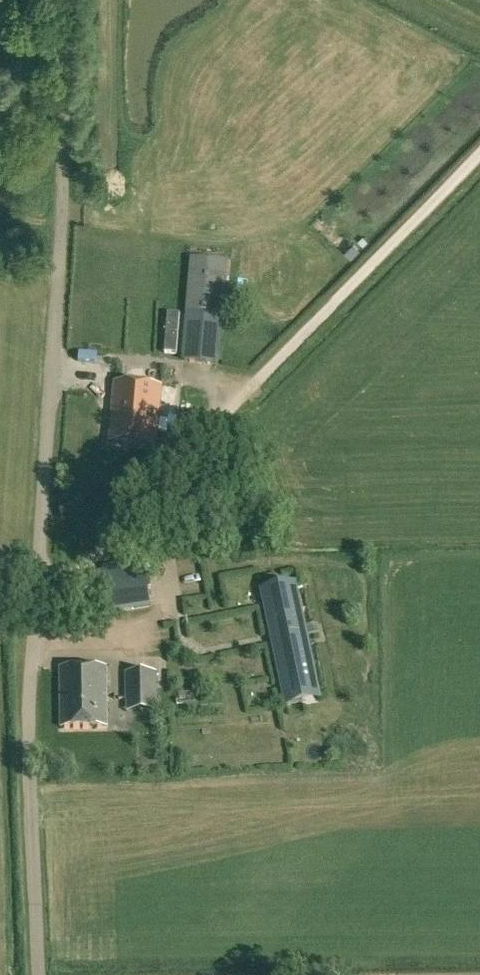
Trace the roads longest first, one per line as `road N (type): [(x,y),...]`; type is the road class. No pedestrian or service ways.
road 1 (unclassified): [(36,974),(25,735),(28,549),(53,161),(52,0)]

